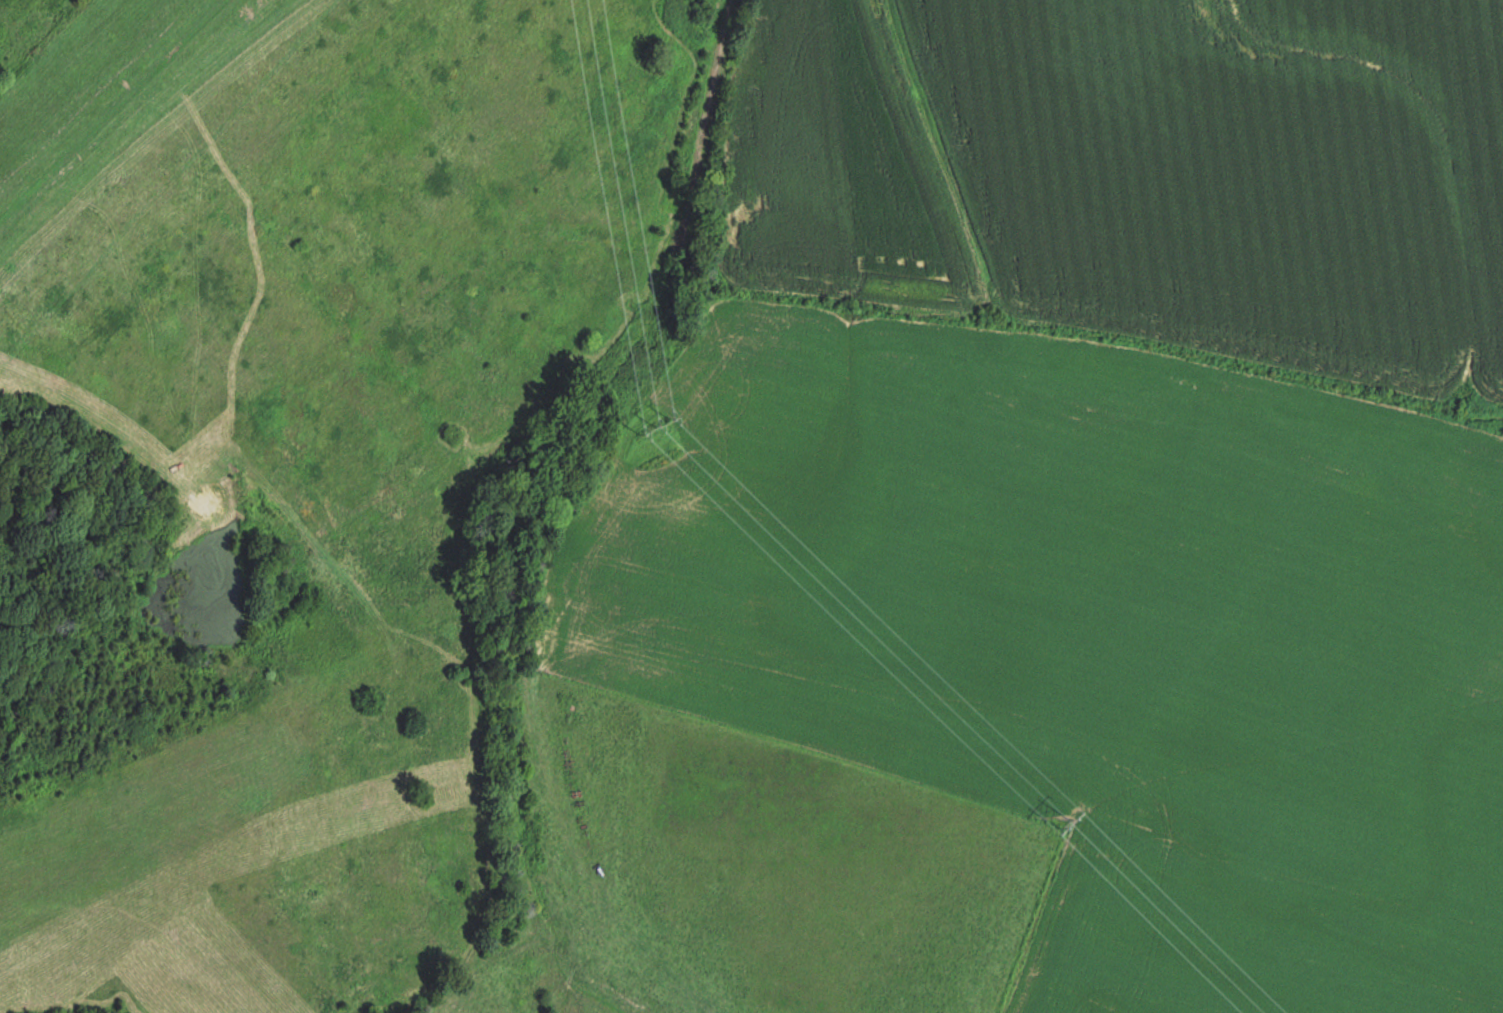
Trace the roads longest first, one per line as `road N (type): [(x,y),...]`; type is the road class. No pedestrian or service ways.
road 1 (residential): [(0,205),(224,0)]

